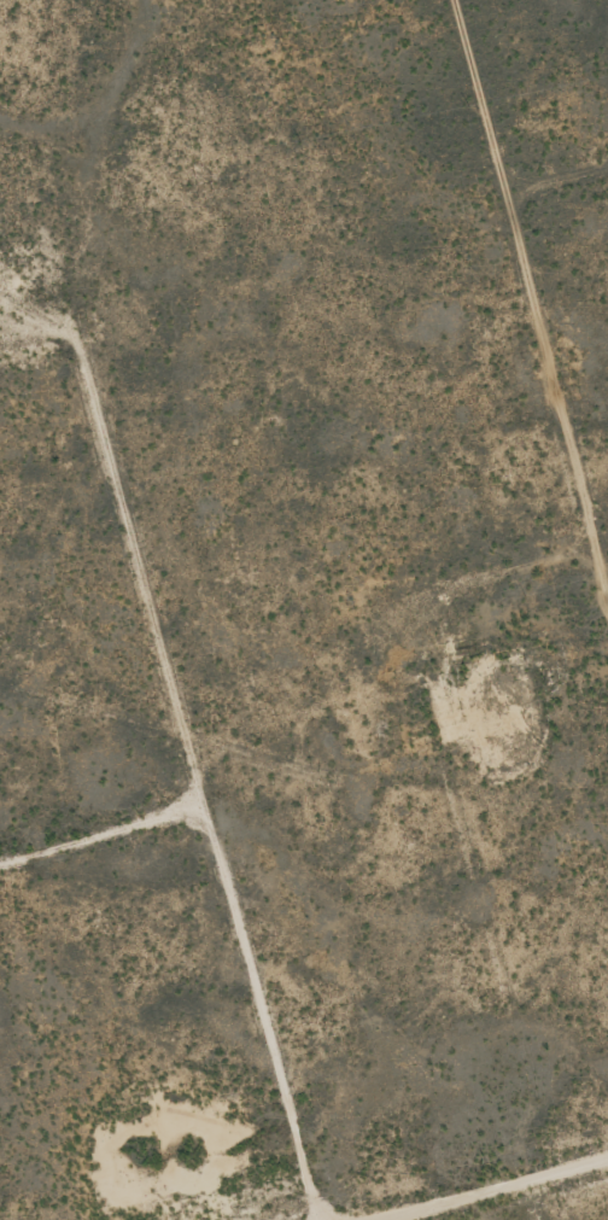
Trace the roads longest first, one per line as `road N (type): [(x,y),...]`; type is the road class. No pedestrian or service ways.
road 1 (track): [(0,308),(31,361),(267,1219)]
road 2 (track): [(607,801),(481,339),(495,292),(515,269),(607,245)]

